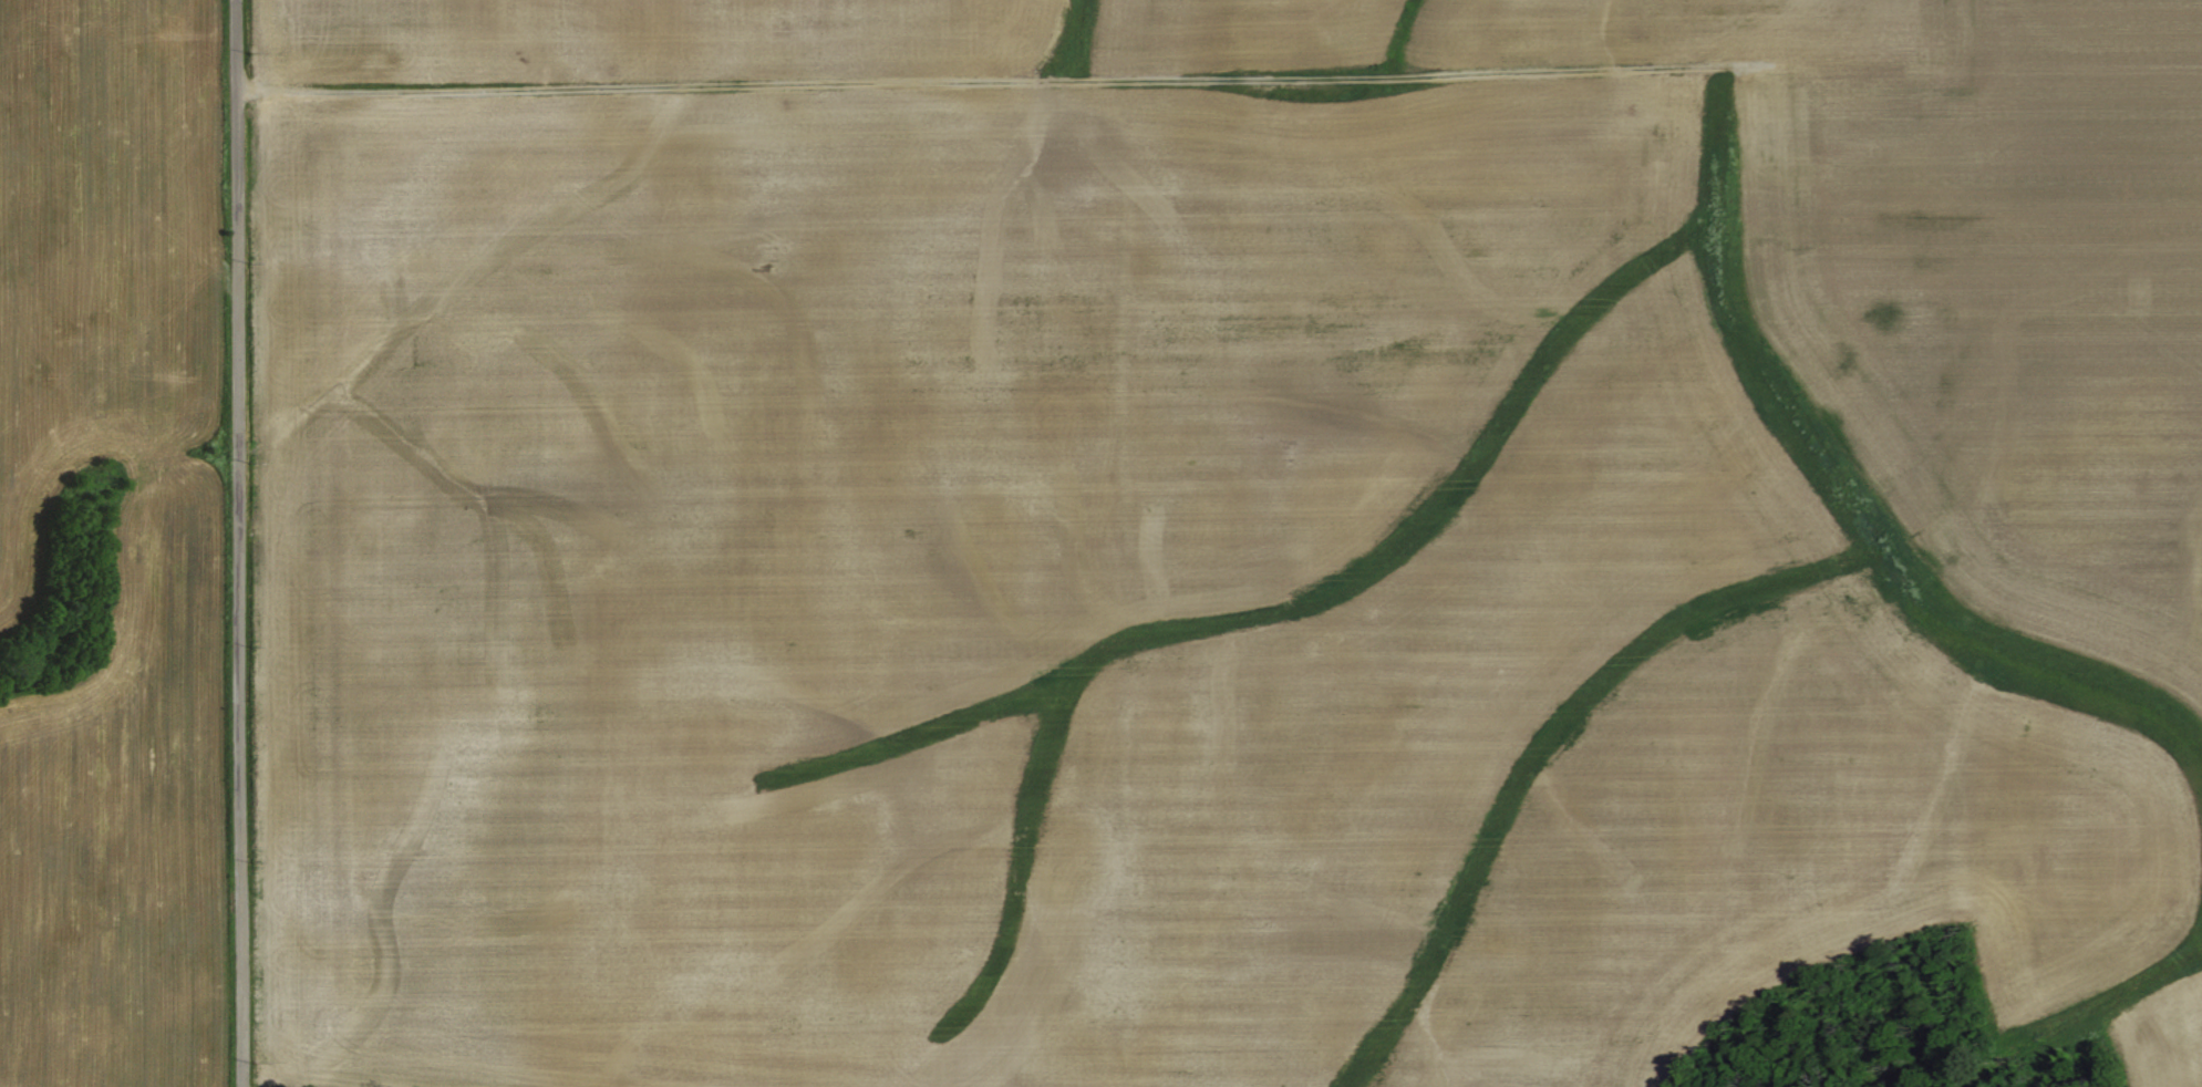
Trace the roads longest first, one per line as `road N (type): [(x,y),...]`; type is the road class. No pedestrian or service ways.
road 1 (residential): [(241,1086),(234,0)]

